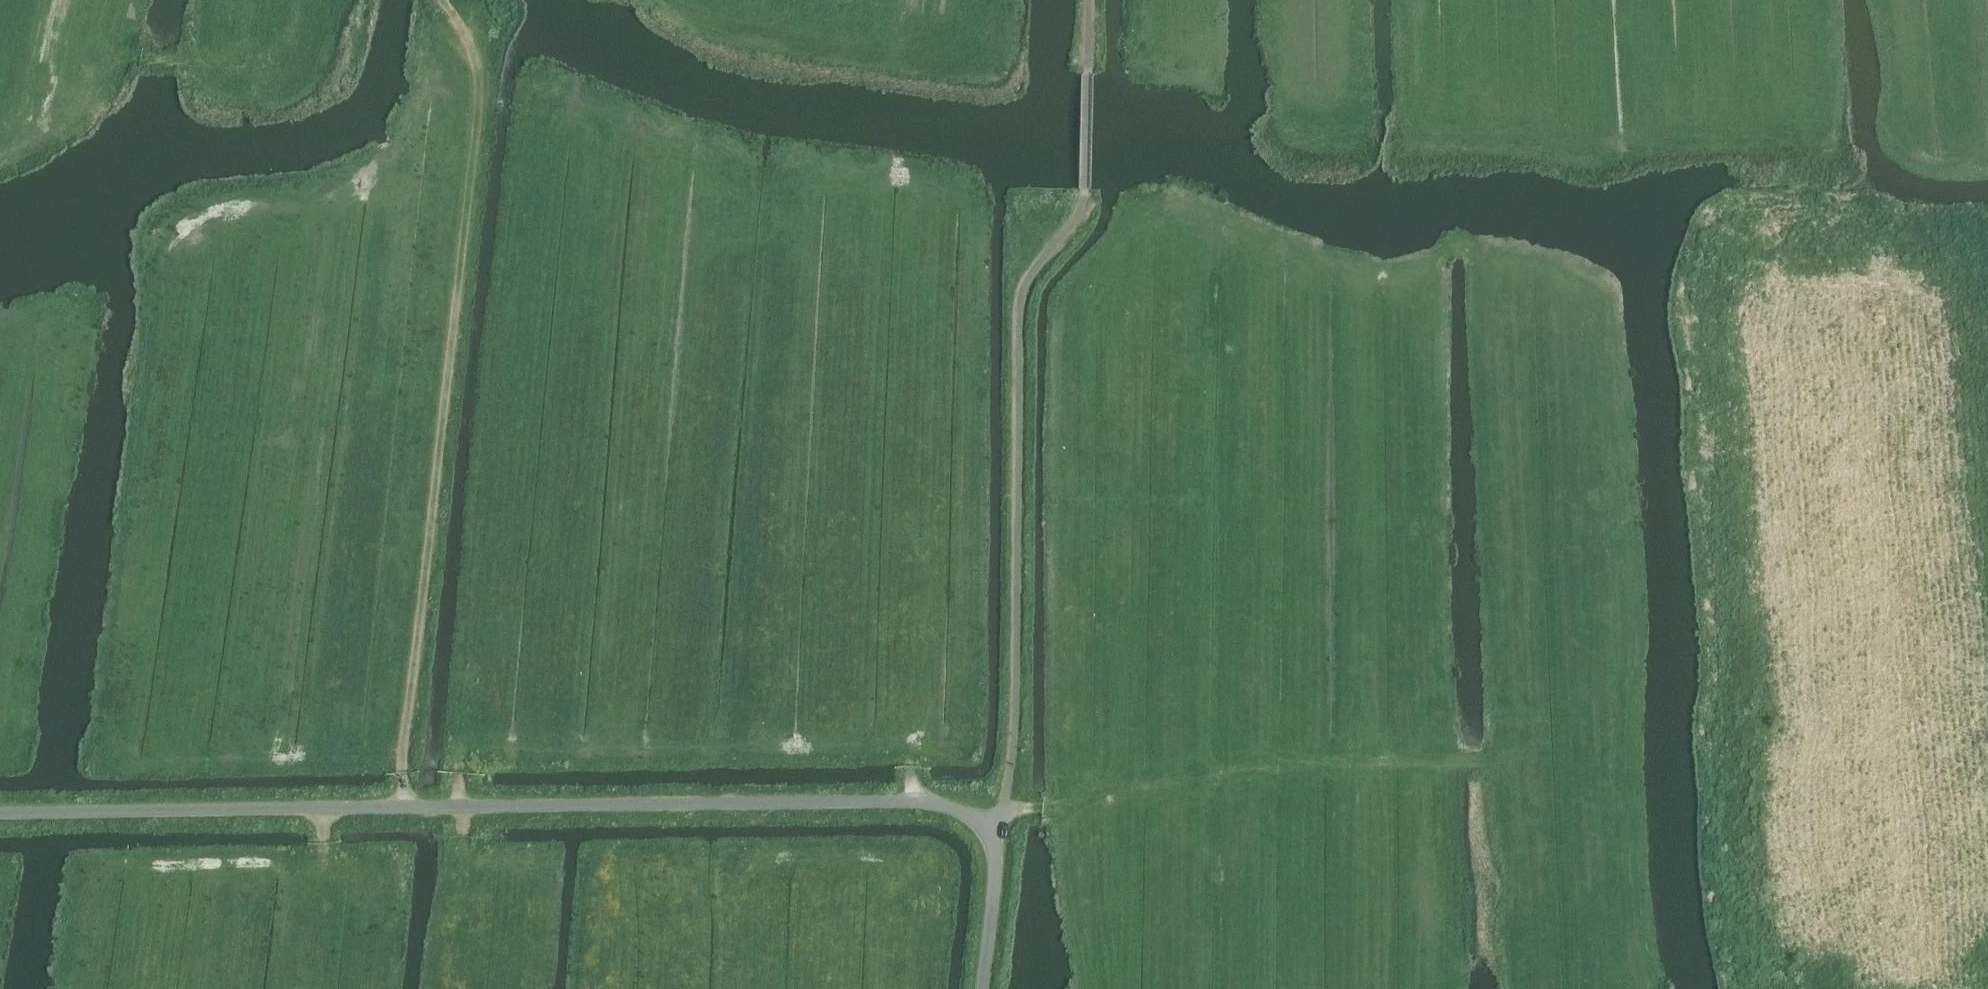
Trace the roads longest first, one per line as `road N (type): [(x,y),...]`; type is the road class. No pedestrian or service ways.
road 1 (track): [(440,0),(477,51),(482,113),(421,617),(406,809)]
road 2 (track): [(317,0),(210,71),(0,52)]
road 3 (unclassified): [(977,988),(997,823)]

